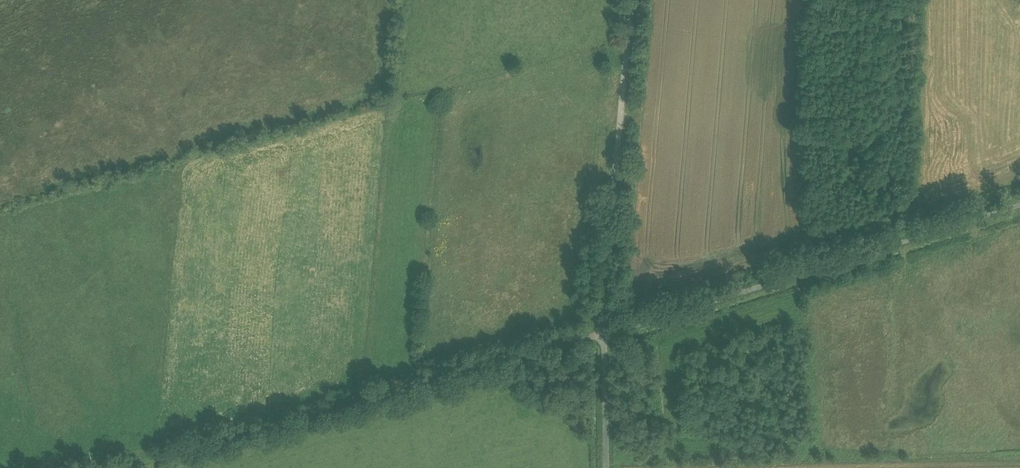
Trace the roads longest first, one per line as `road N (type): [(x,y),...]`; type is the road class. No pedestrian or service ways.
road 1 (unclassified): [(606,467),(604,343),(1019,211)]
road 2 (track): [(604,343),(634,0)]

